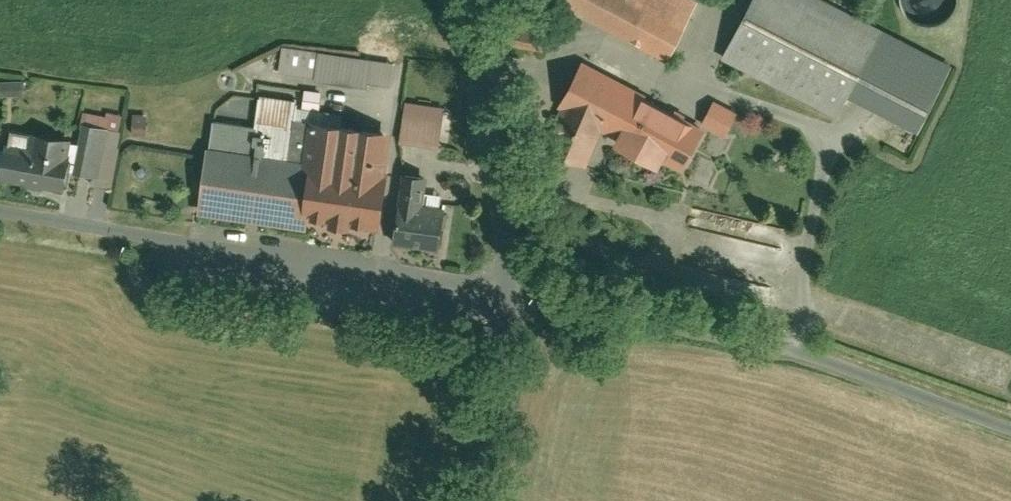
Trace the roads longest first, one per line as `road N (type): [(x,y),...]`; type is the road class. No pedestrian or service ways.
road 1 (unclassified): [(506,302),(790,354),(1010,436)]
road 2 (unclassified): [(0,201),(506,302)]
road 3 (residential): [(506,302),(475,0)]
road 4 (residential): [(465,500),(506,302)]

